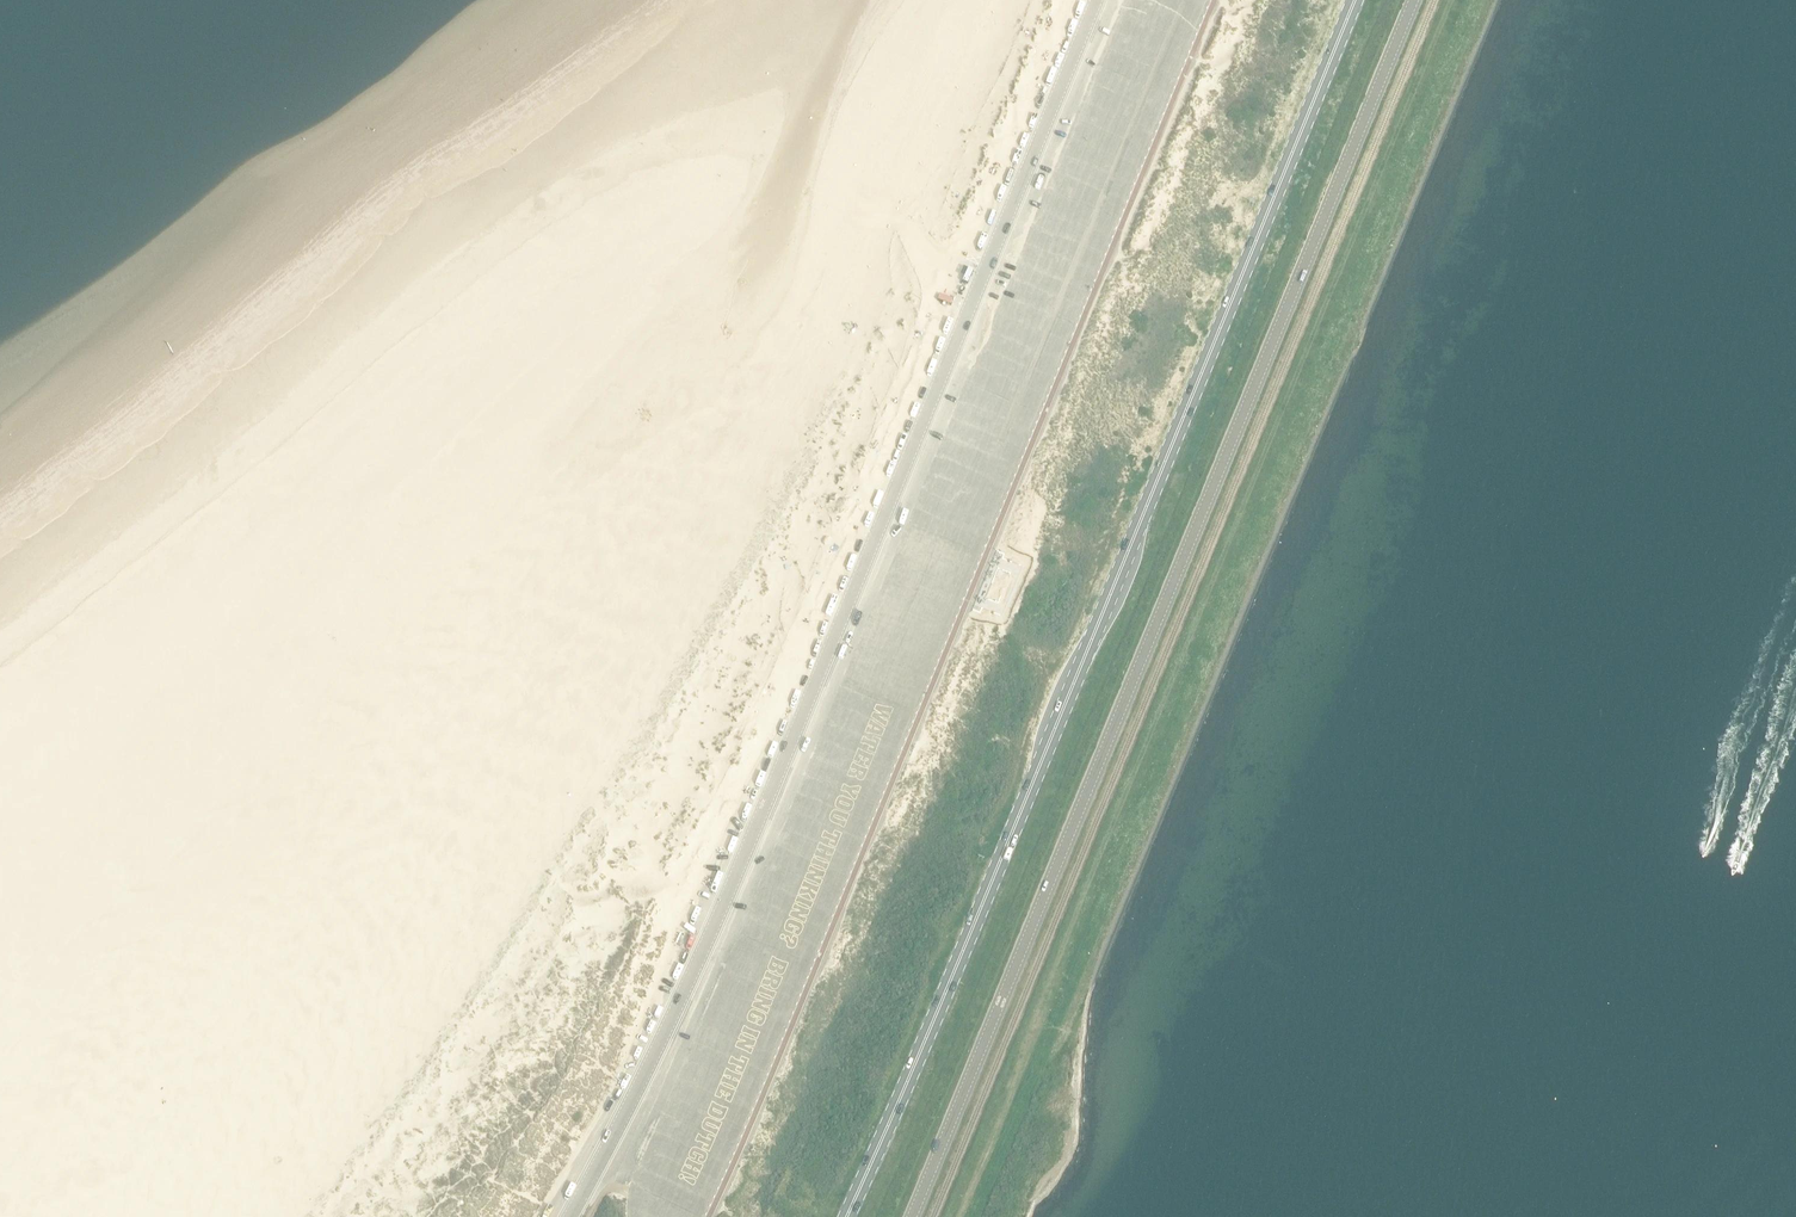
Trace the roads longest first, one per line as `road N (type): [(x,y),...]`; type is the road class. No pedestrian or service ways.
road 1 (unclassified): [(567,1216),(677,1002),(1093,0)]
road 2 (primary): [(846,1216),(1354,0)]
road 3 (tertiary): [(911,1216),(1413,0)]

